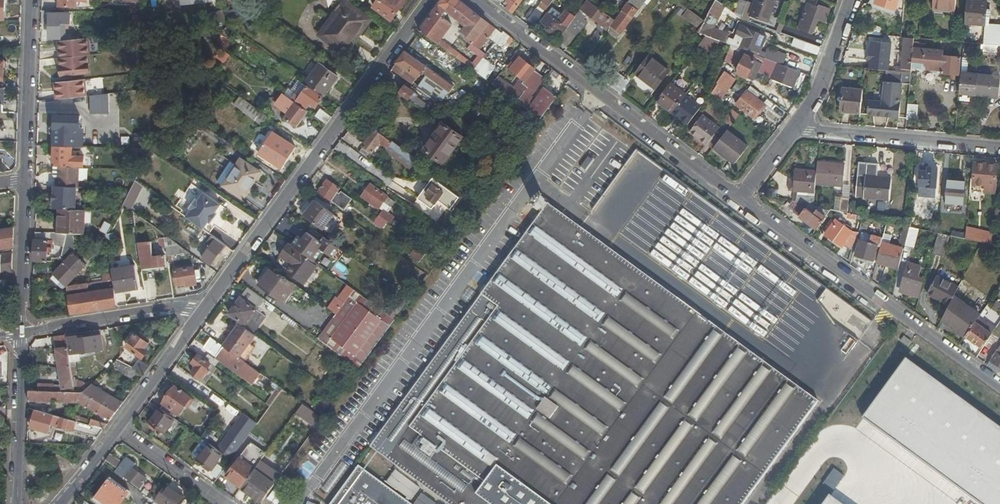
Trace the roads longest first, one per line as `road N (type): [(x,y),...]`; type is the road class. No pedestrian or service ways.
road 1 (residential): [(201,314),(429,0)]
road 2 (residential): [(741,199),(478,0)]
road 3 (residential): [(999,390),(741,199)]
road 4 (residential): [(795,127),(999,144)]
road 5 (residential): [(22,333),(161,310),(201,314)]
road 6 (residential): [(31,0),(26,178)]
road 7 (residential): [(22,333),(19,503)]
road 8 (residential): [(26,178),(22,333)]
road 9 (residential): [(795,127),(813,103),(853,0)]
road 10 (residential): [(119,426),(201,314)]
road 11 (residential): [(119,426),(227,503)]

